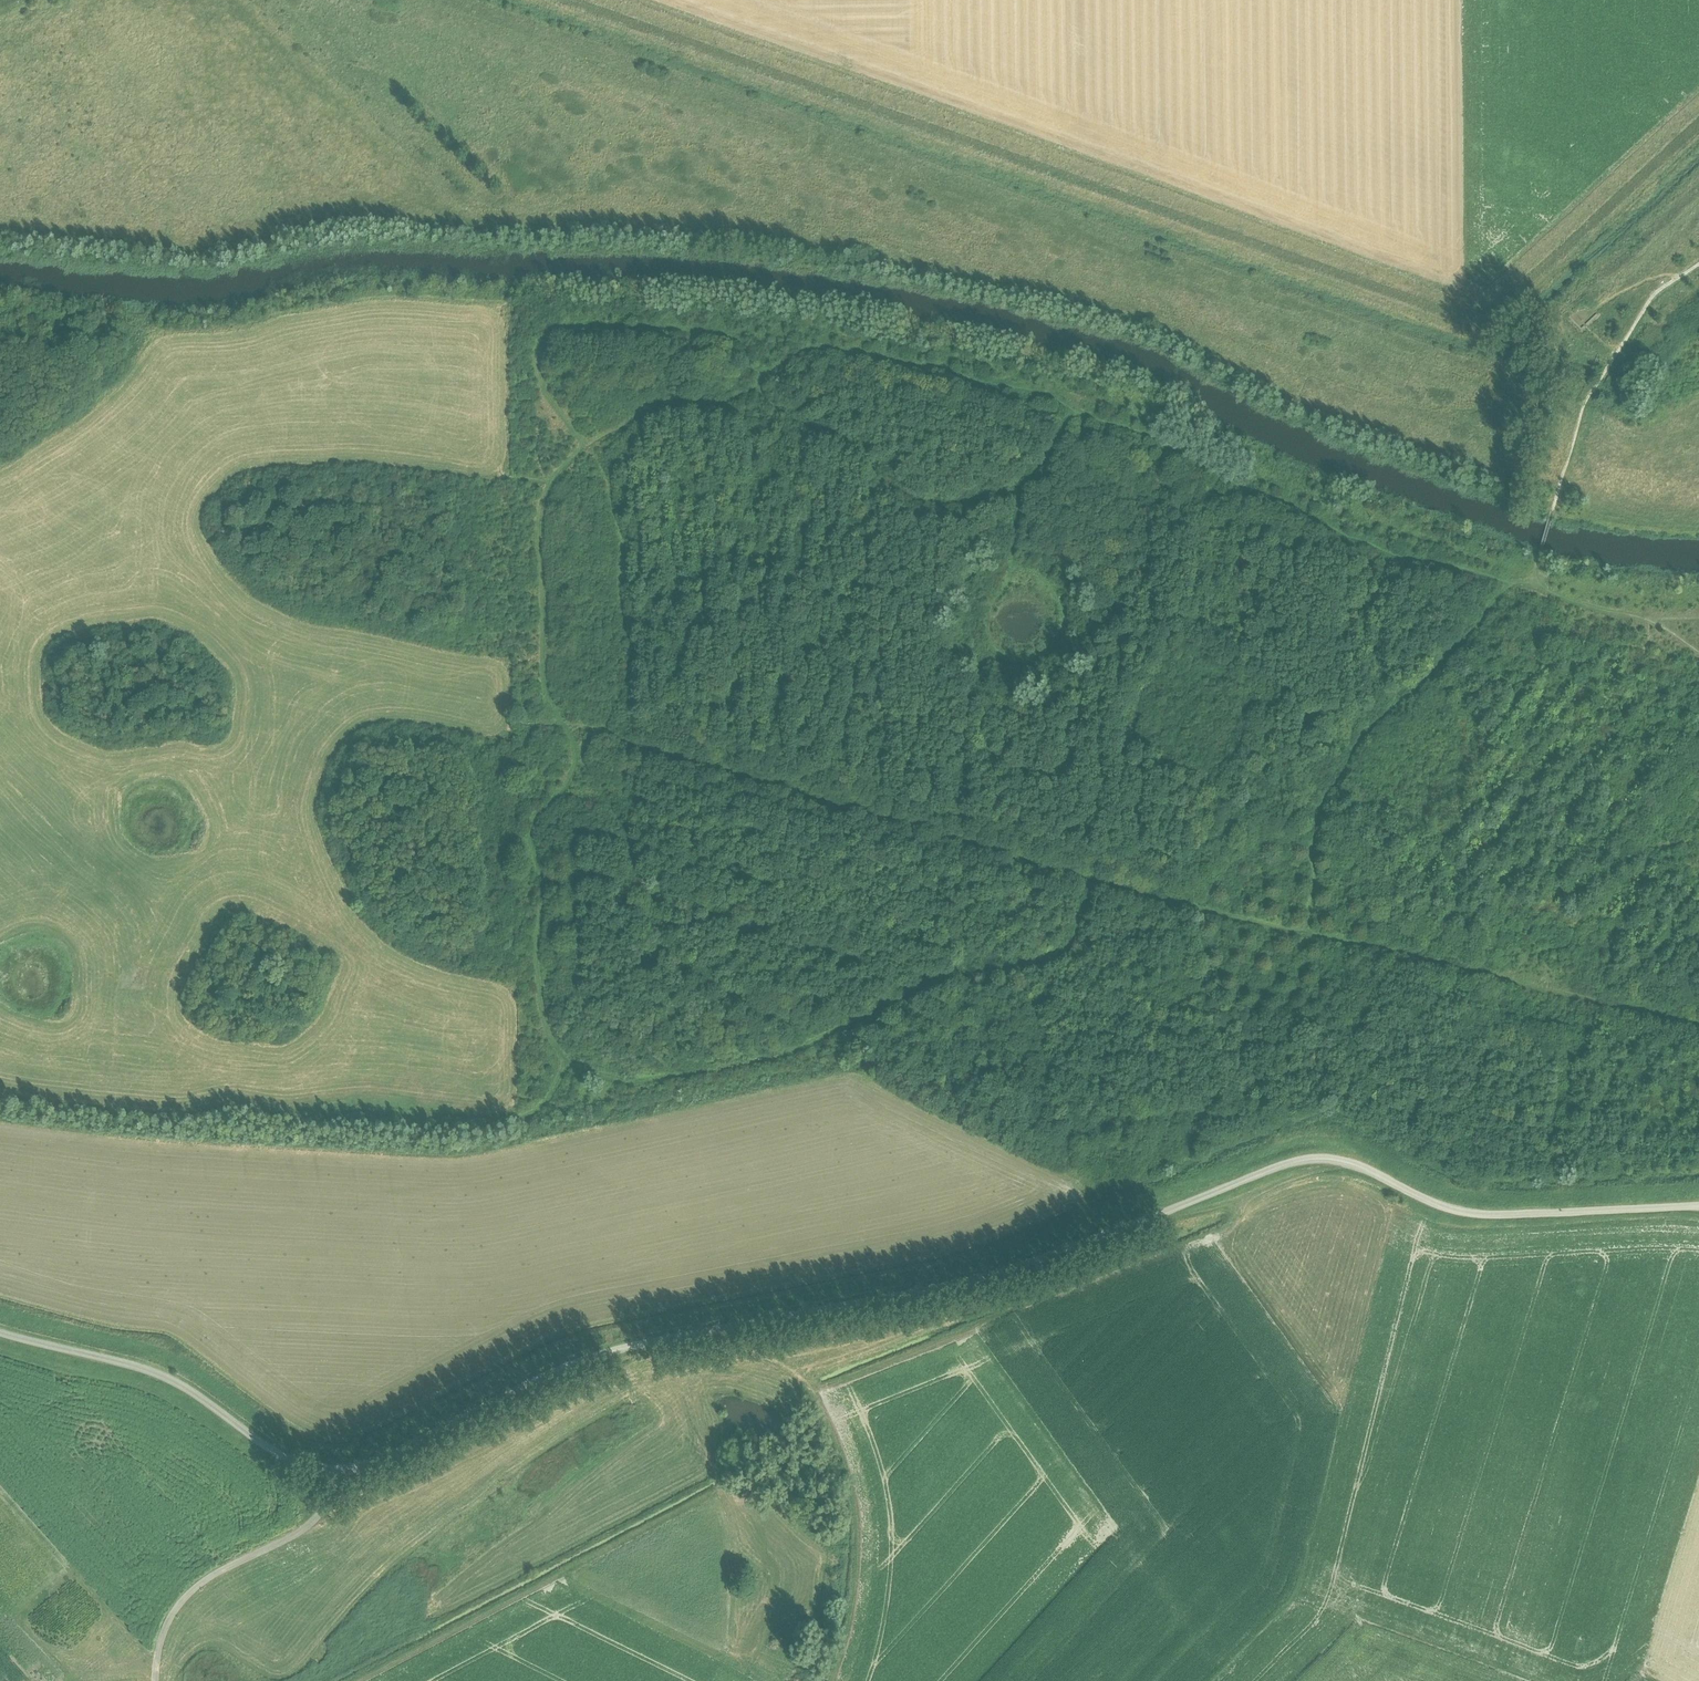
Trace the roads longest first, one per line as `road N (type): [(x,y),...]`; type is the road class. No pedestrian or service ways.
road 1 (unclassified): [(1698,1206),(1467,1212),(1359,1166),(1302,1159),(997,1273),(580,1361),(378,1460),(337,1470),(266,1447),(165,1378),(0,1331)]
road 2 (track): [(158,1680),(158,1652),(180,1602),(218,1572),(311,1523),(325,1508),(337,1470)]

